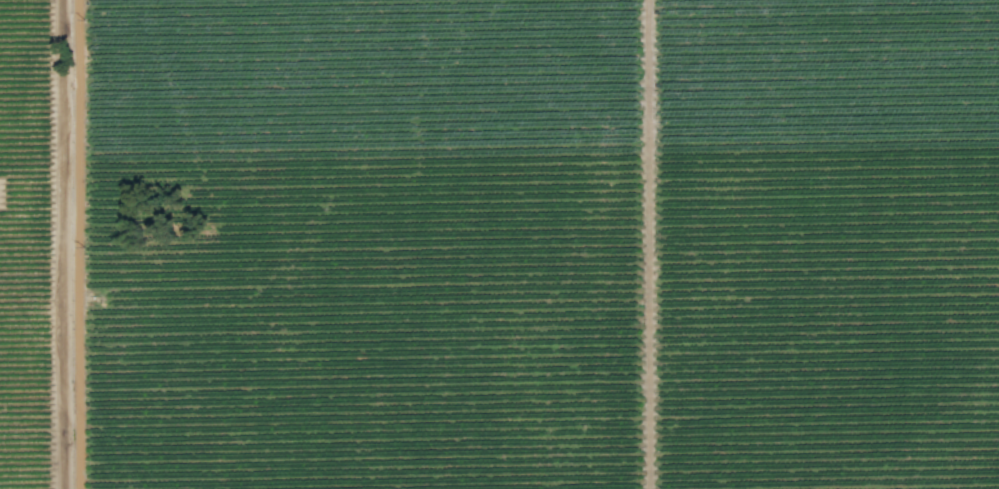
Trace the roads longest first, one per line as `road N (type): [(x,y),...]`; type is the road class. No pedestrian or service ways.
road 1 (track): [(645,0),(643,488)]
road 2 (track): [(79,488),(77,0)]
road 3 (track): [(50,0),(50,488)]

